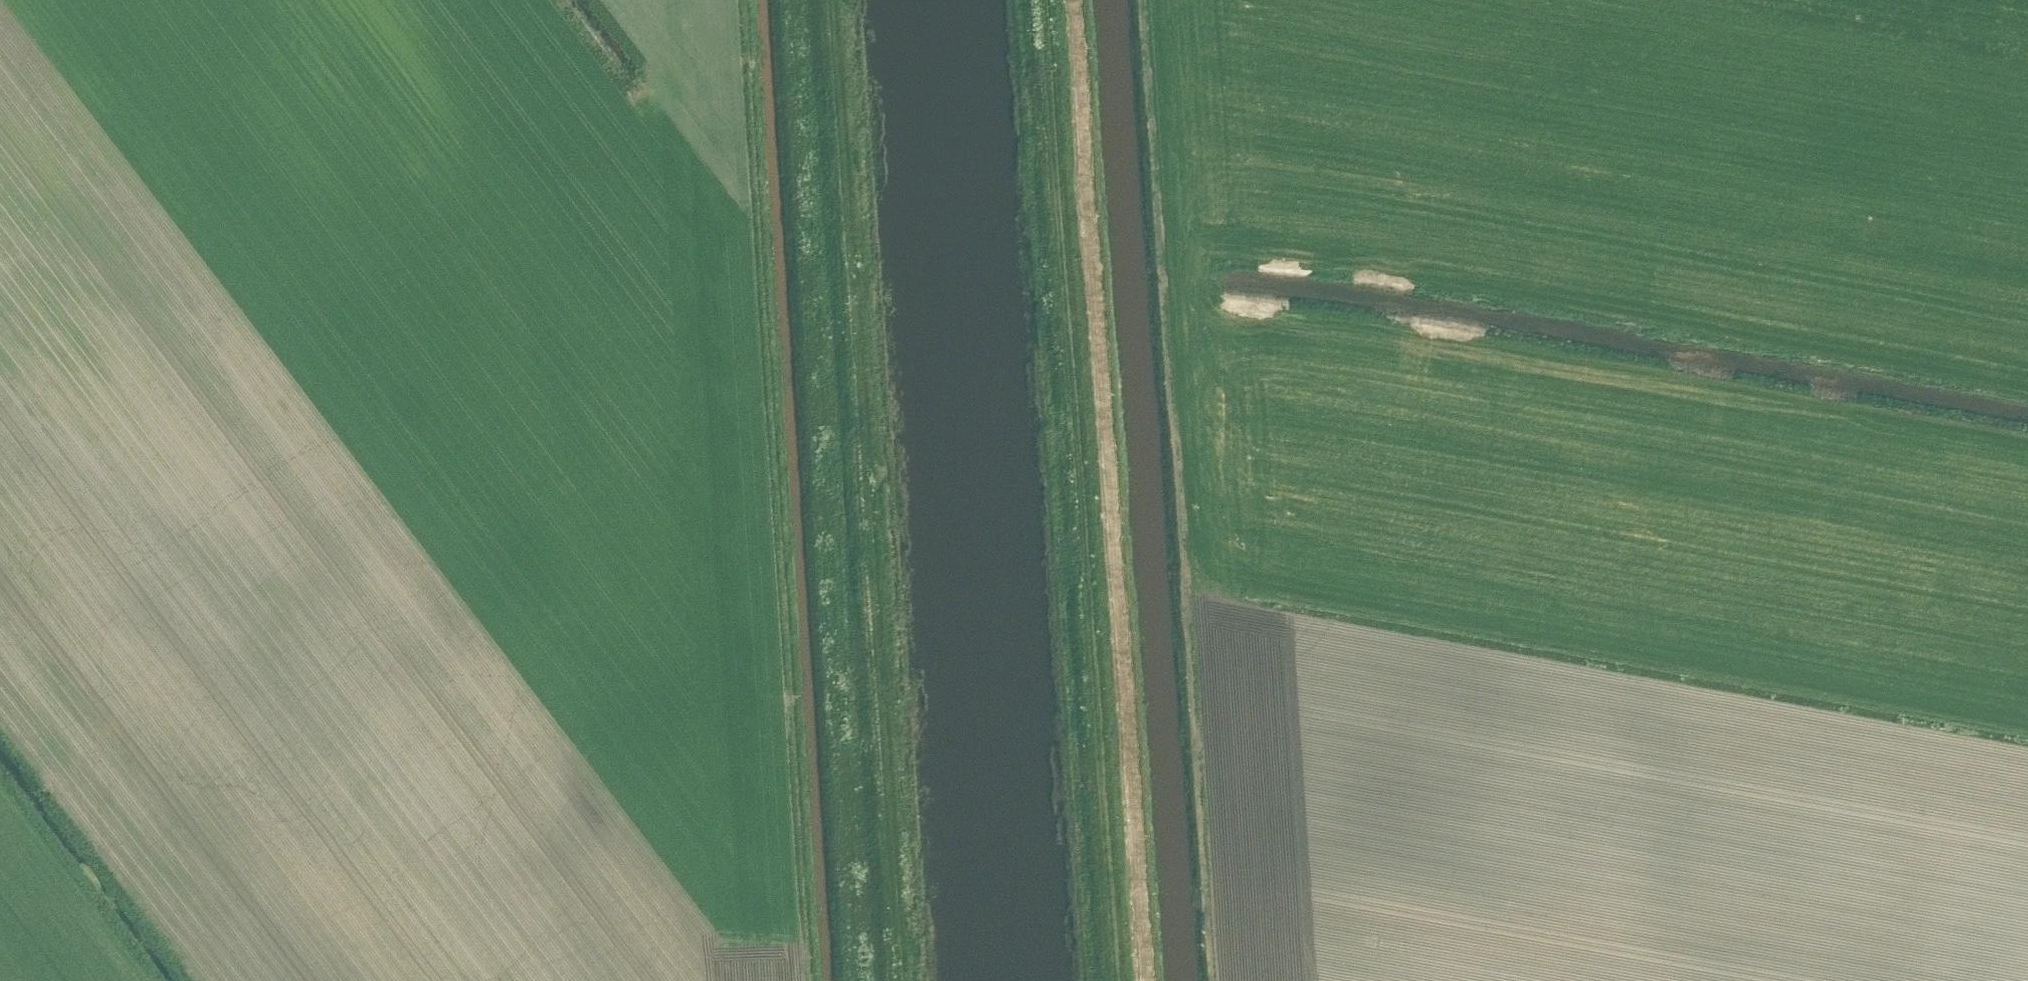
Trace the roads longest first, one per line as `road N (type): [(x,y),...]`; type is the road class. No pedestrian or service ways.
road 1 (track): [(1115,980),(1043,0)]

